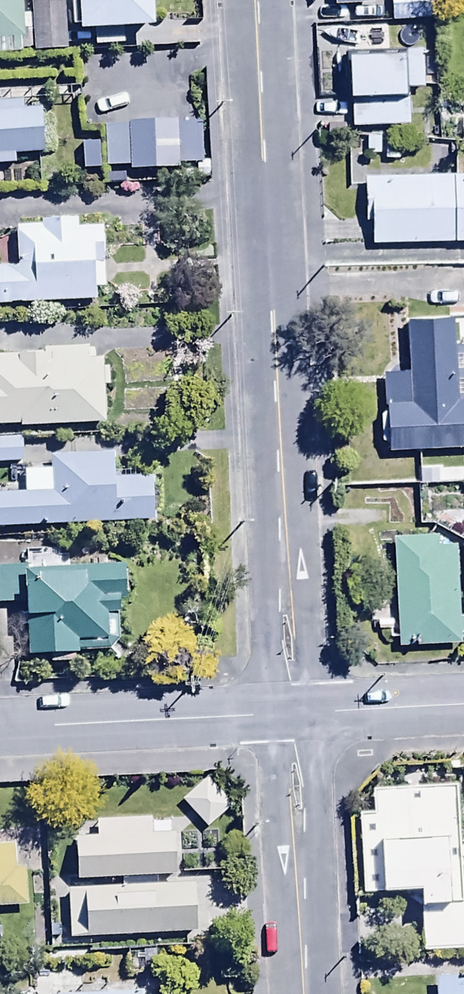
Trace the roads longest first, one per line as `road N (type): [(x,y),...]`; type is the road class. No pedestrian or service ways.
road 1 (residential): [(247,0),(289,719)]
road 2 (residential): [(289,719),(0,732)]
road 3 (residential): [(289,719),(303,993)]
road 4 (residential): [(463,709),(289,719)]

